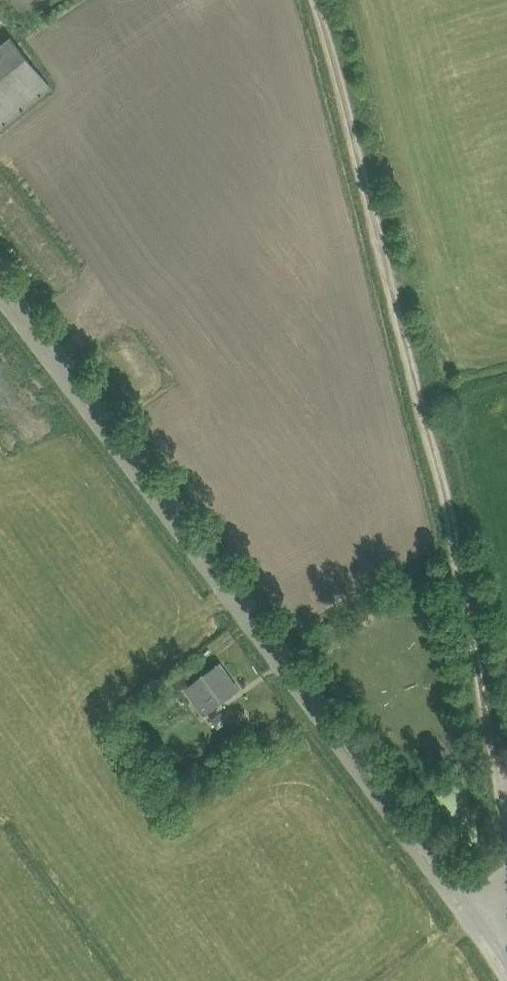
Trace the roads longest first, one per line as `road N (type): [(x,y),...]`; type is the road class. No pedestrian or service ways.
road 1 (track): [(506,847),(462,565),(320,0)]
road 2 (unclassified): [(506,961),(0,280)]

